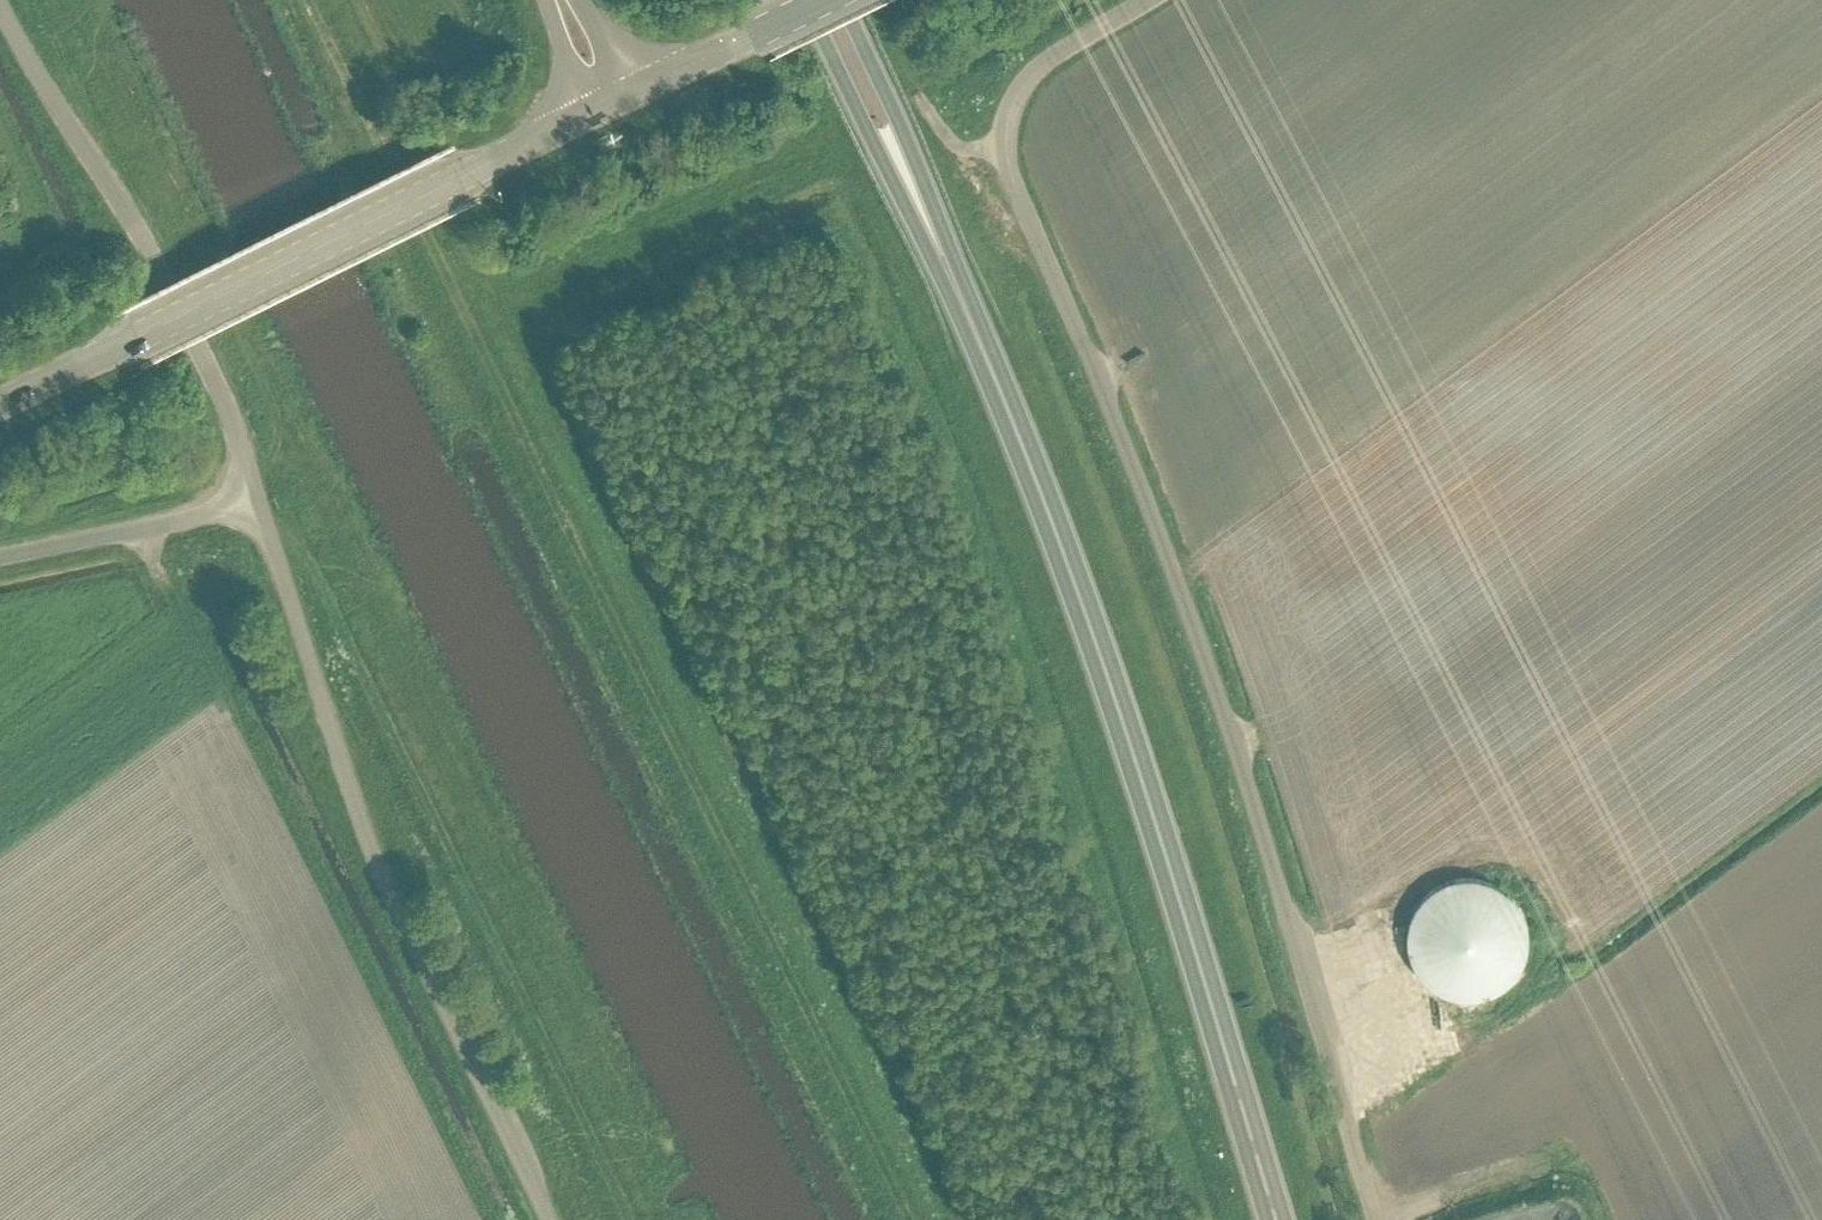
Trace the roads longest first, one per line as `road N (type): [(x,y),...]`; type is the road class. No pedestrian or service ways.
road 1 (unclassified): [(1378,1219),(1183,590),(1006,154),(1013,109),(1055,59),(1139,0)]
road 2 (trunk): [(1279,1219),(1152,783),(1066,545),(933,230)]
road 3 (unclassified): [(549,1219),(372,858),(257,495)]
road 4 (tertiary): [(0,403),(602,108)]
road 5 (unclassified): [(257,495),(232,418),(160,268),(0,5)]
road 6 (unclassified): [(0,555),(257,495)]
road 7 (trunk): [(805,0),(870,131),(933,230)]
road 8 (tertiary): [(602,108),(826,0)]
road 9 (trunk): [(933,230),(895,117),(841,0)]

